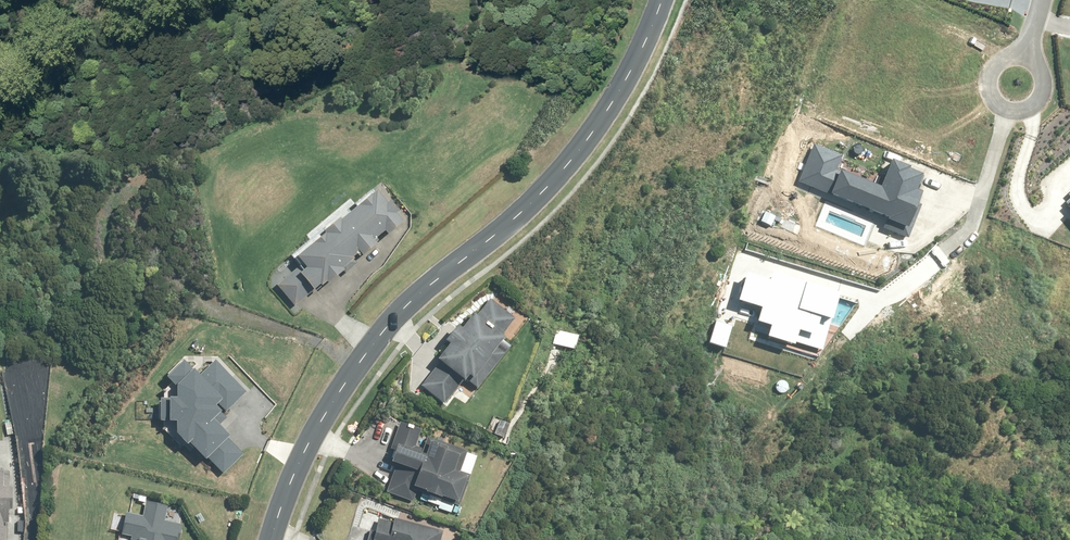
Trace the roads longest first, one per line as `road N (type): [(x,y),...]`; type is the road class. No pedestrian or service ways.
road 1 (tertiary): [(662,0),(625,81),(565,168),(406,307),(359,362),(301,458),(271,539)]
road 2 (residential): [(1027,57),(1046,84),(1026,111),(994,98),(994,70)]

